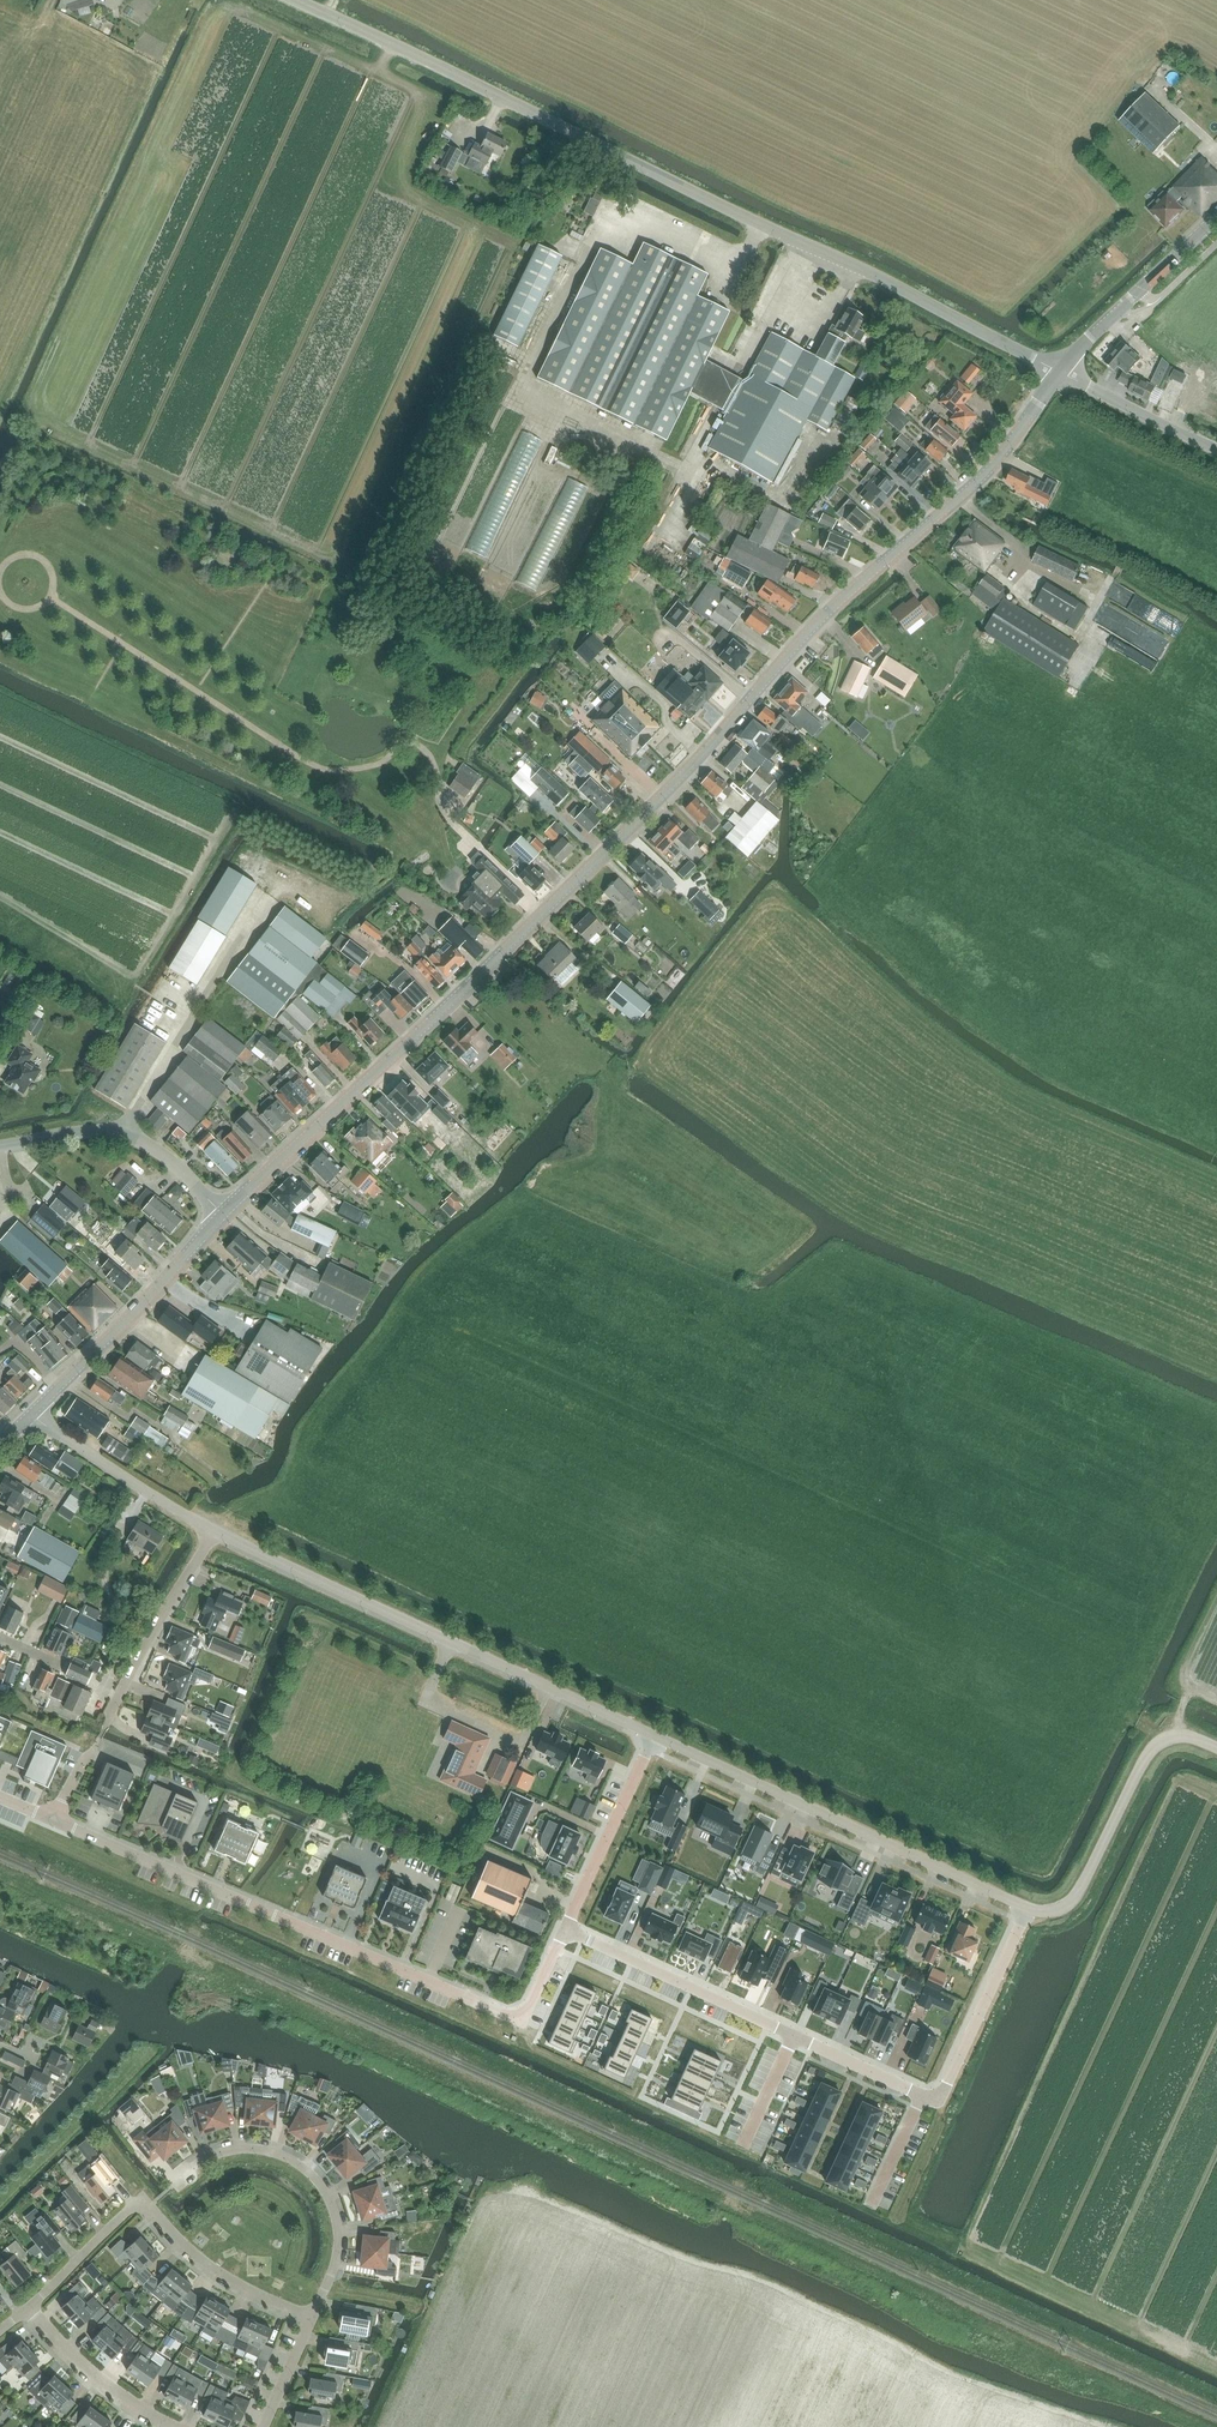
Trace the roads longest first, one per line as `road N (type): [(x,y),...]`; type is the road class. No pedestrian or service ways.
road 1 (tertiary): [(225,1214),(463,996),(707,752),(830,612),(987,470),(1061,372)]
road 2 (unclassified): [(1061,372),(297,0)]
road 3 (residential): [(563,1930),(527,2007),(513,2014),(0,1797)]
road 4 (residential): [(650,1735),(212,1532)]
road 5 (residential): [(1027,1908),(650,1735)]
road 6 (residential): [(28,2311),(138,2204),(237,2286),(312,2319)]
road 7 (residential): [(312,2319),(338,2250),(338,2226),(318,2180),(285,2155),(258,2148),(205,2158),(172,2185)]
road 8 (unclassified): [(1216,1748),(1184,1735),(1156,1746),(1076,1896),(1053,1911),(1027,1908)]
road 9 (tertiary): [(29,1414),(225,1214)]
road 10 (unclassified): [(123,1132),(265,900)]
road 11 (residential): [(806,2041),(563,1930)]
road 12 (residential): [(1027,1908),(942,2089),(921,2094)]
road 13 (tertiary): [(1061,372),(1216,214)]
road 14 (residential): [(212,1532),(106,1726)]
road 15 (residential): [(212,1532),(29,1414)]
road 16 (residential): [(650,1735),(563,1930)]
road 17 (residential): [(169,2426),(82,2366),(28,2311)]
road 18 (unclassified): [(1216,449),(1061,372)]
road 19 (unclassified): [(225,1214),(123,1132)]
road 20 (residential): [(921,2094),(806,2041)]
road 21 (unclassified): [(123,1132),(0,1147)]
road 22 (residential): [(806,2041),(754,2152)]

